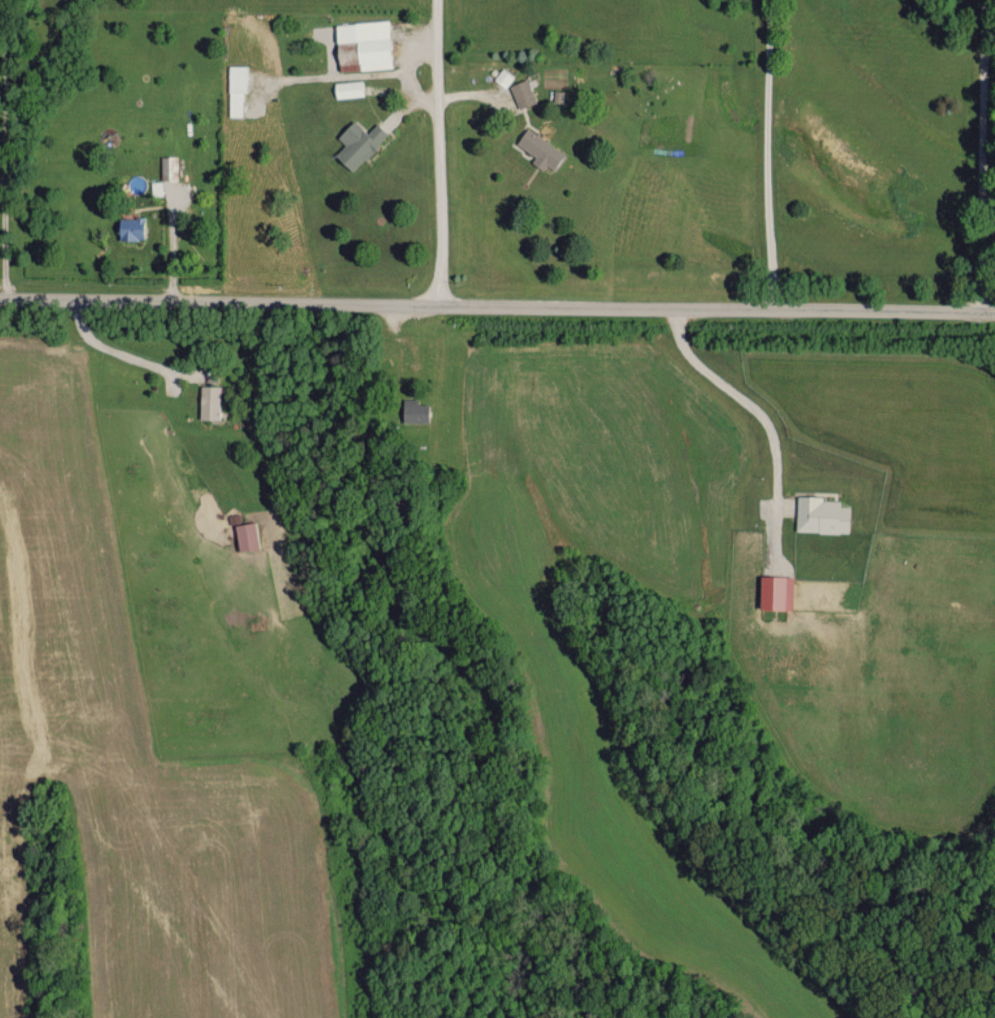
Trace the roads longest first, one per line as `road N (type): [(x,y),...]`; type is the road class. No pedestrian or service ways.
road 1 (residential): [(994,312),(0,298)]
road 2 (residential): [(441,0),(440,306)]

